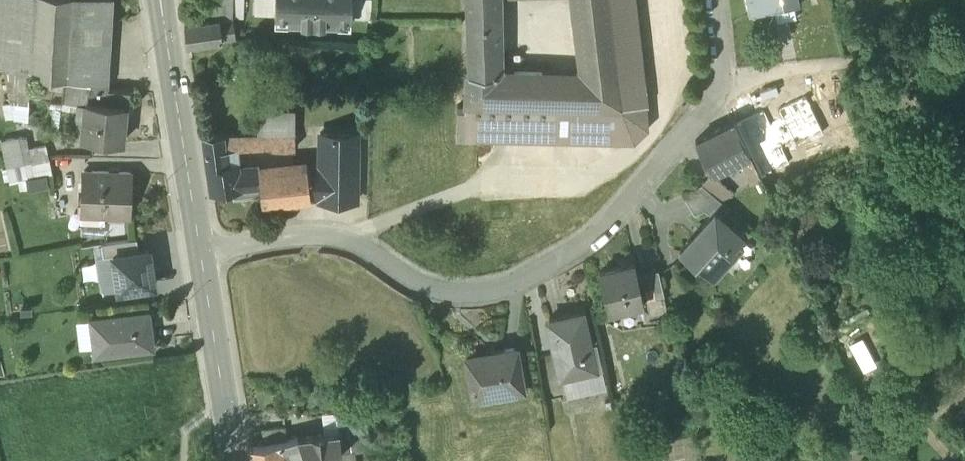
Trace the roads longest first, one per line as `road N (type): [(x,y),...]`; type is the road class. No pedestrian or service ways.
road 1 (residential): [(201,258),(321,238),(452,295),(487,297),(537,281),(625,208),(714,103),(720,62),(714,0)]
road 2 (secondary): [(201,258),(158,0)]
road 3 (secondary): [(235,460),(201,258)]

